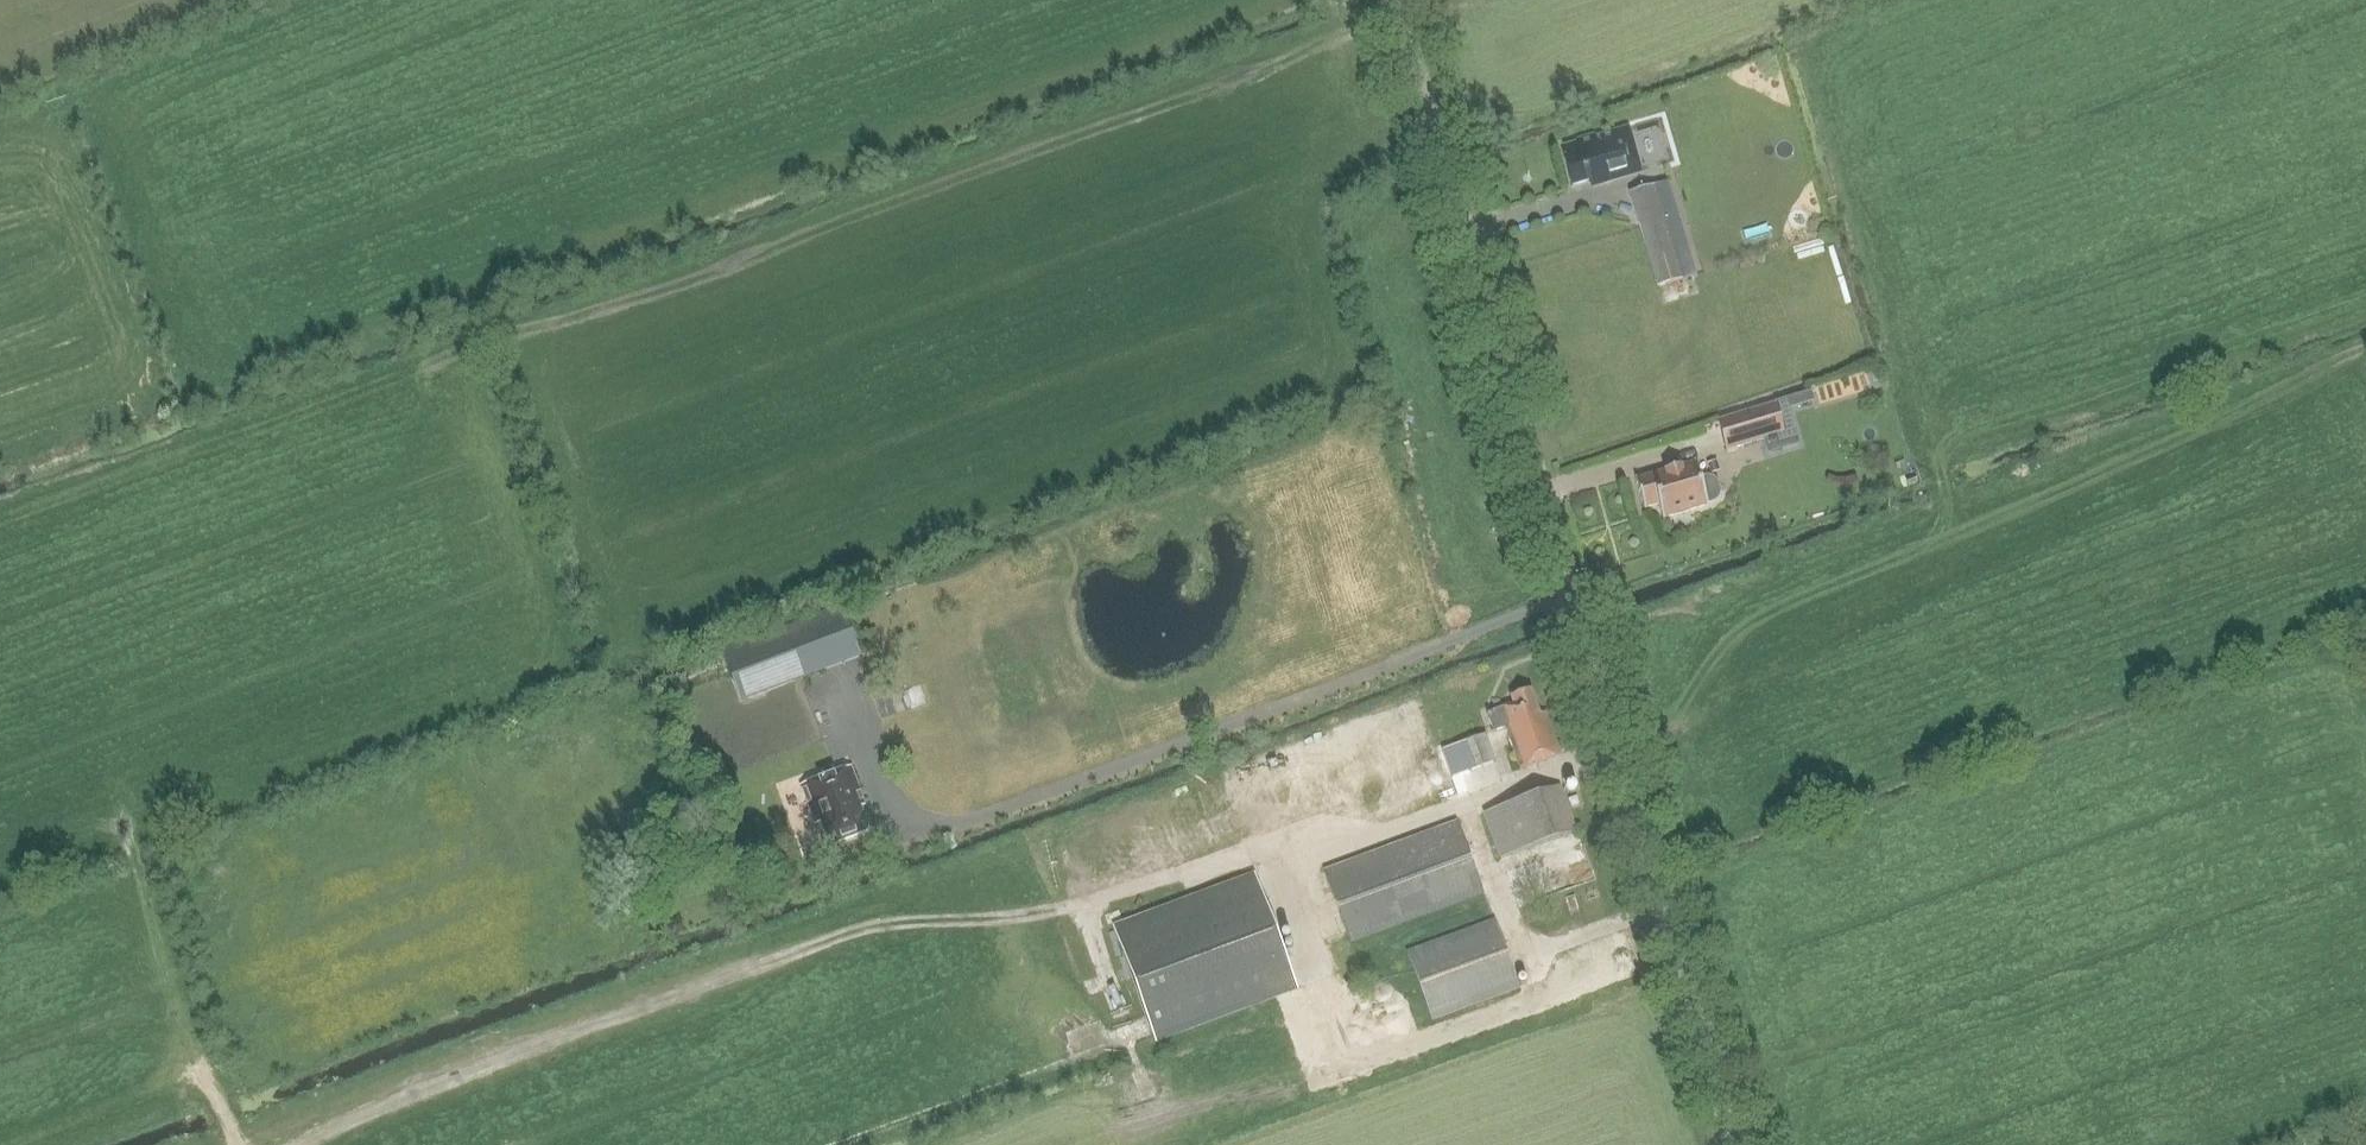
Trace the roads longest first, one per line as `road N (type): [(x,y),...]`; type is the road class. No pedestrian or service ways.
road 1 (tertiary): [(1735,1144),(1688,1014),(1417,114),(1394,0)]

